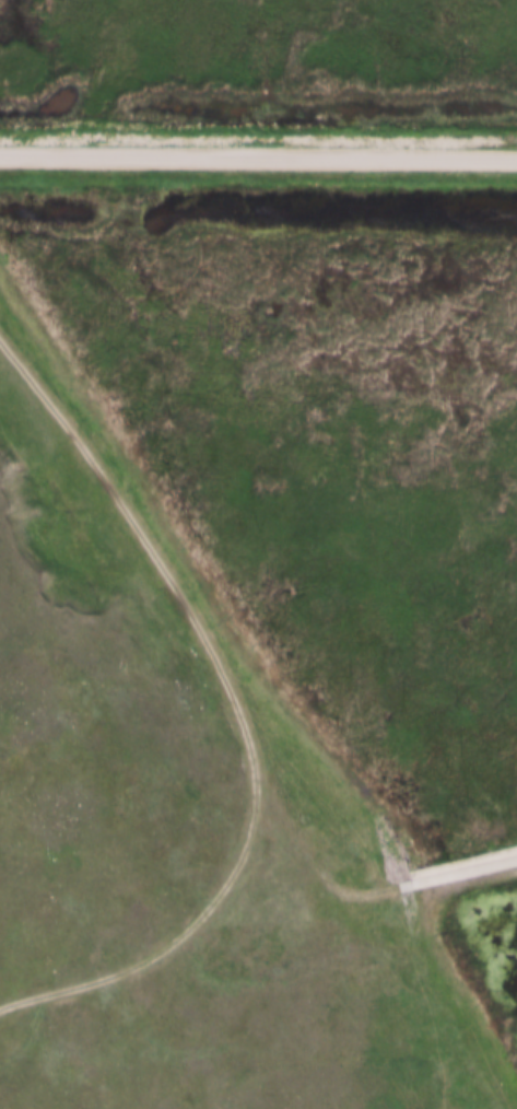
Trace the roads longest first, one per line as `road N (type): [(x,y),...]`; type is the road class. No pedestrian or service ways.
road 1 (track): [(0,1004),(114,972),(172,943),(232,878),(262,805),(250,725),(186,595),(74,424),(0,330)]
road 2 (residential): [(516,151),(0,149)]
road 3 (track): [(197,922),(516,848)]

